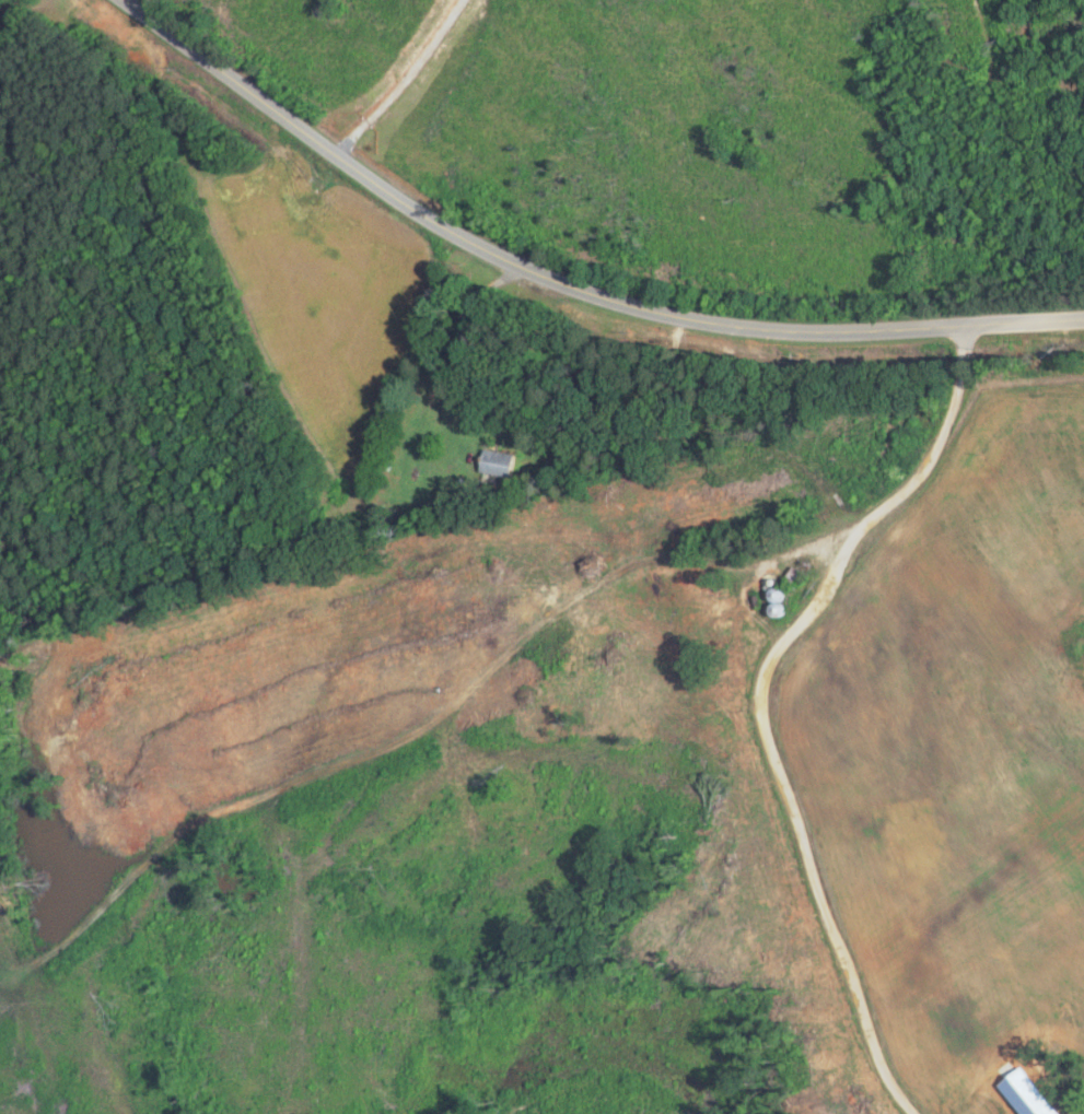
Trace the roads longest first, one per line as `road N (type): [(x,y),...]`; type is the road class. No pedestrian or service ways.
road 1 (tertiary): [(113,0),(427,194),(634,307),(821,330),(1083,317)]

